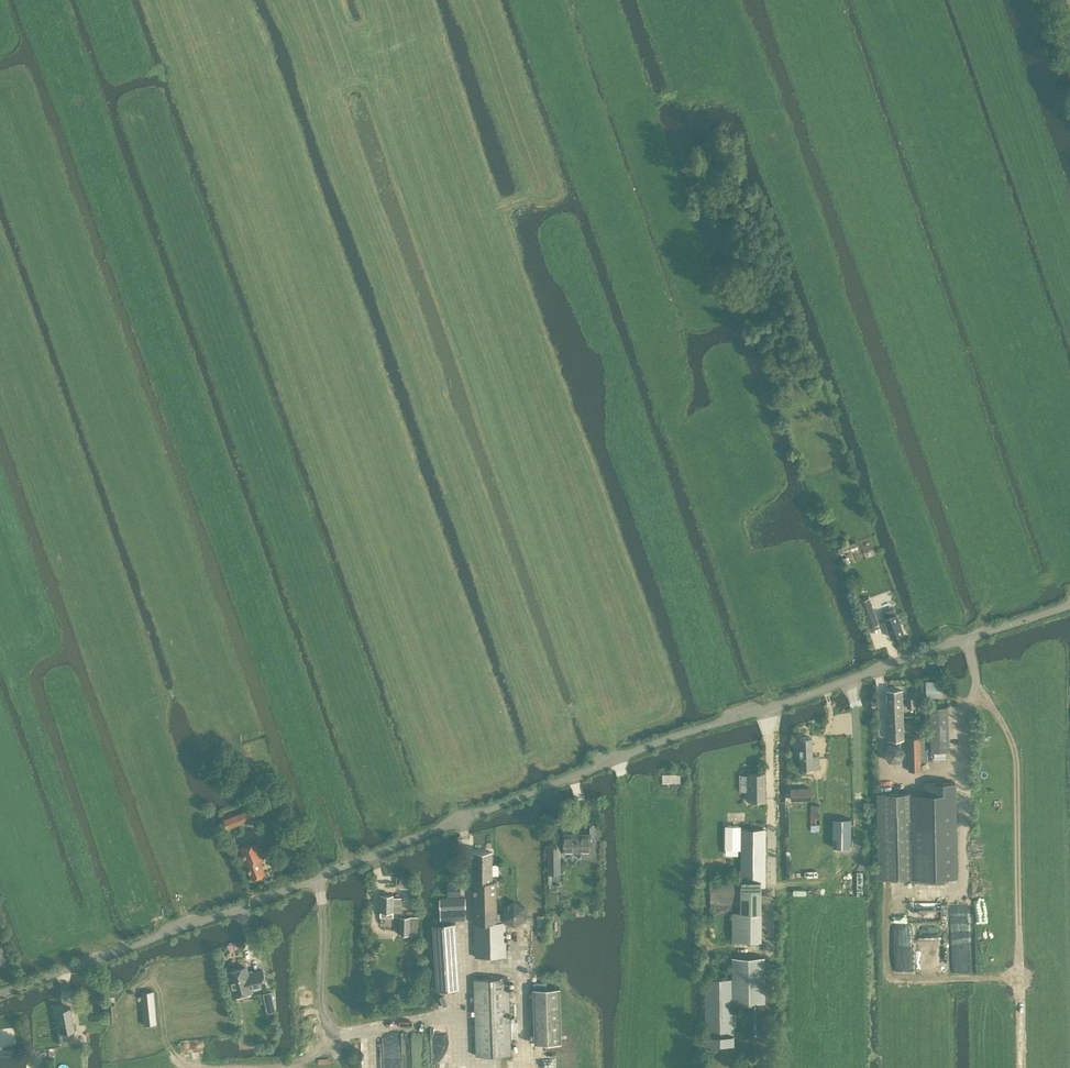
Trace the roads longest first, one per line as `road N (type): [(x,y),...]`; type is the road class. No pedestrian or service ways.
road 1 (unclassified): [(0,993),(665,740),(1069,604)]
road 2 (track): [(1022,1067),(1019,746),(977,686)]

